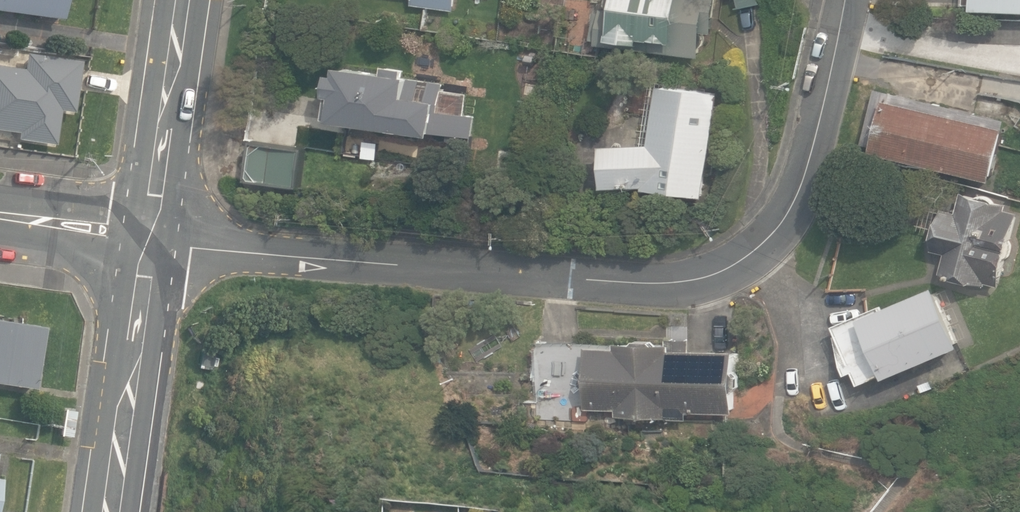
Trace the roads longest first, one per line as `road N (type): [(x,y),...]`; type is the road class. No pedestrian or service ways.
road 1 (residential): [(152,240),(664,284),(717,272),(770,244),(807,169),(840,0)]
road 2 (secondary): [(112,511),(152,240)]
road 3 (secondary): [(152,240),(185,0)]
road 4 (residential): [(0,218),(152,240)]

